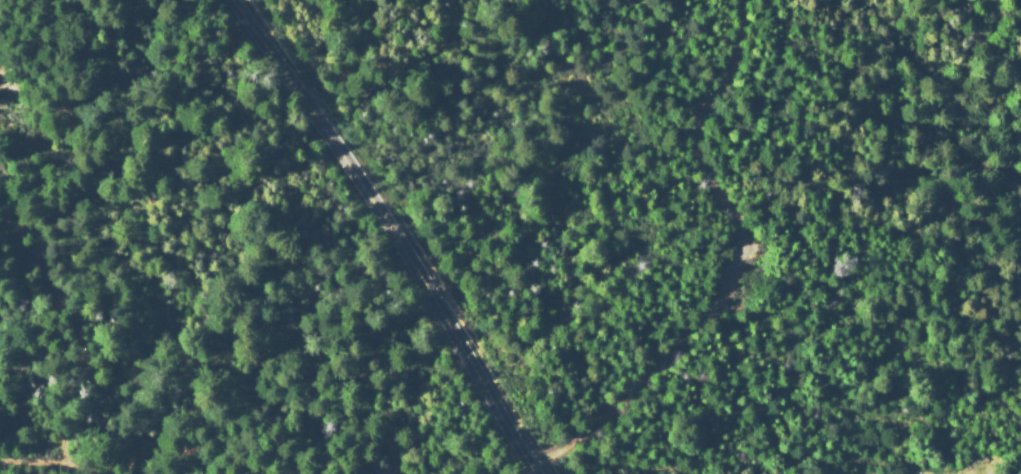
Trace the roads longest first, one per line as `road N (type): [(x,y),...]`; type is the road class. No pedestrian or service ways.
road 1 (secondary): [(535,473),(371,197),(230,0)]

